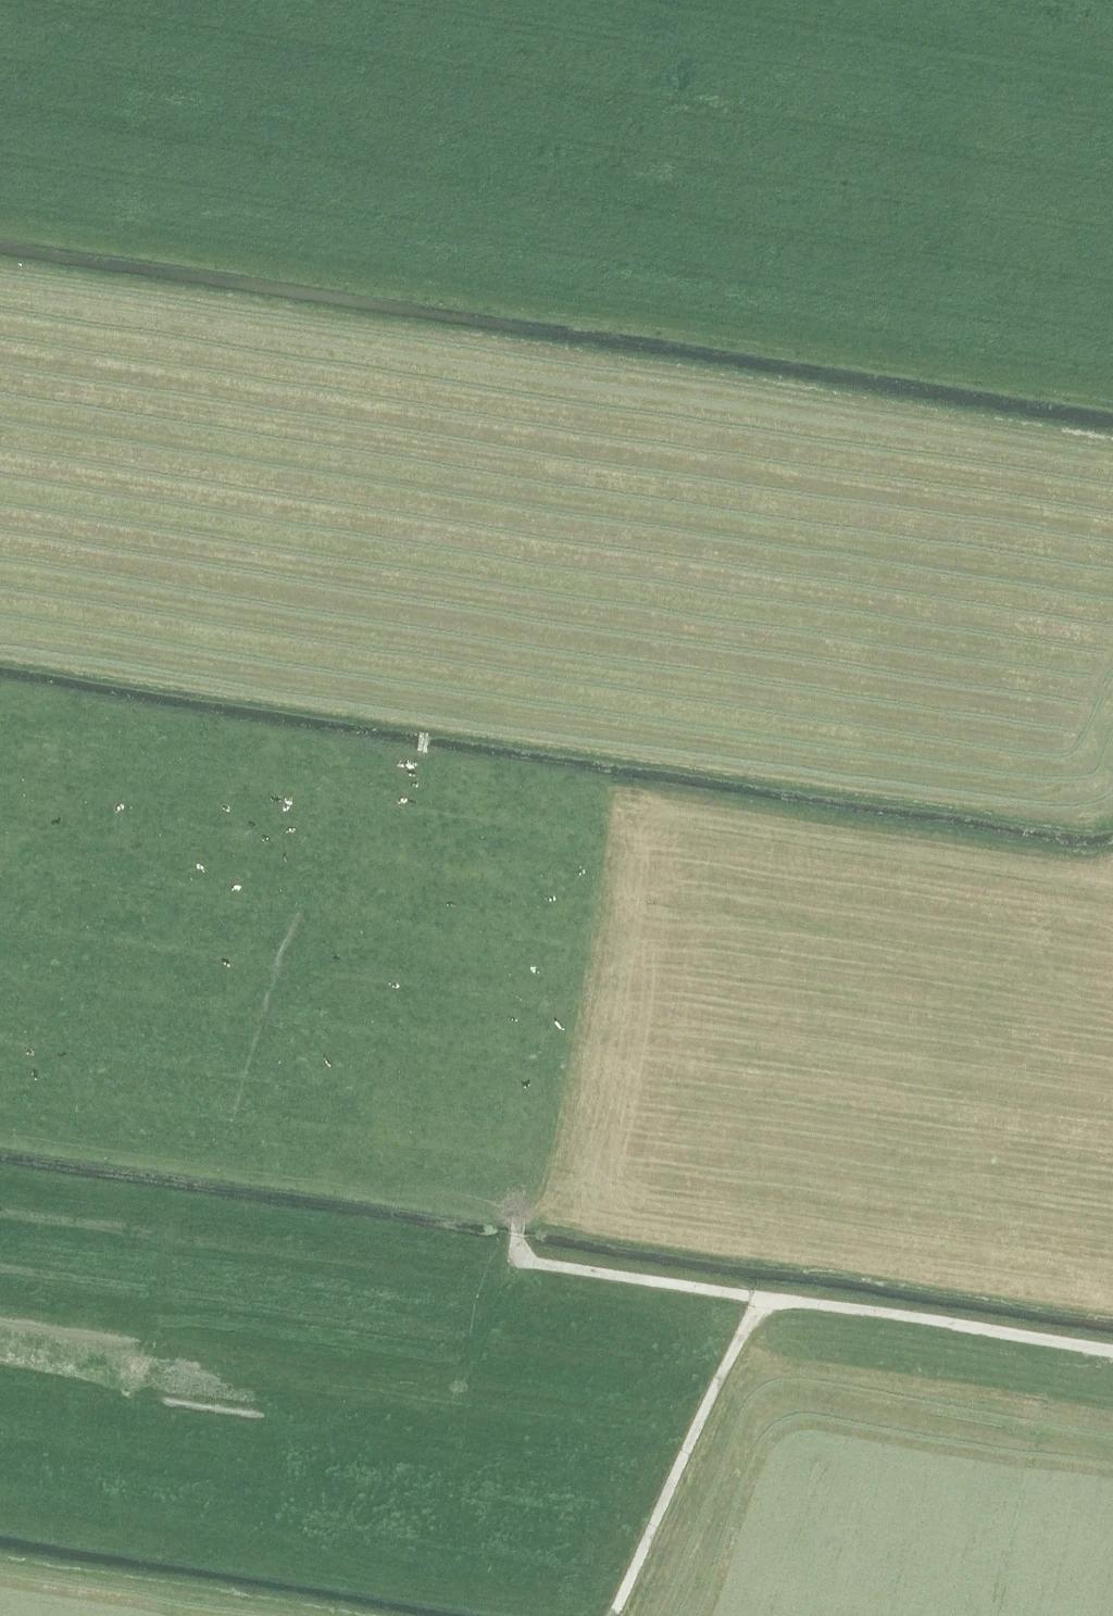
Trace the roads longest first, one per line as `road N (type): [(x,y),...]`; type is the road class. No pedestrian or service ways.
road 1 (track): [(520,1217),(520,1253),(541,1264),(1112,1351)]
road 2 (track): [(612,1615),(744,1327),(776,1300)]

